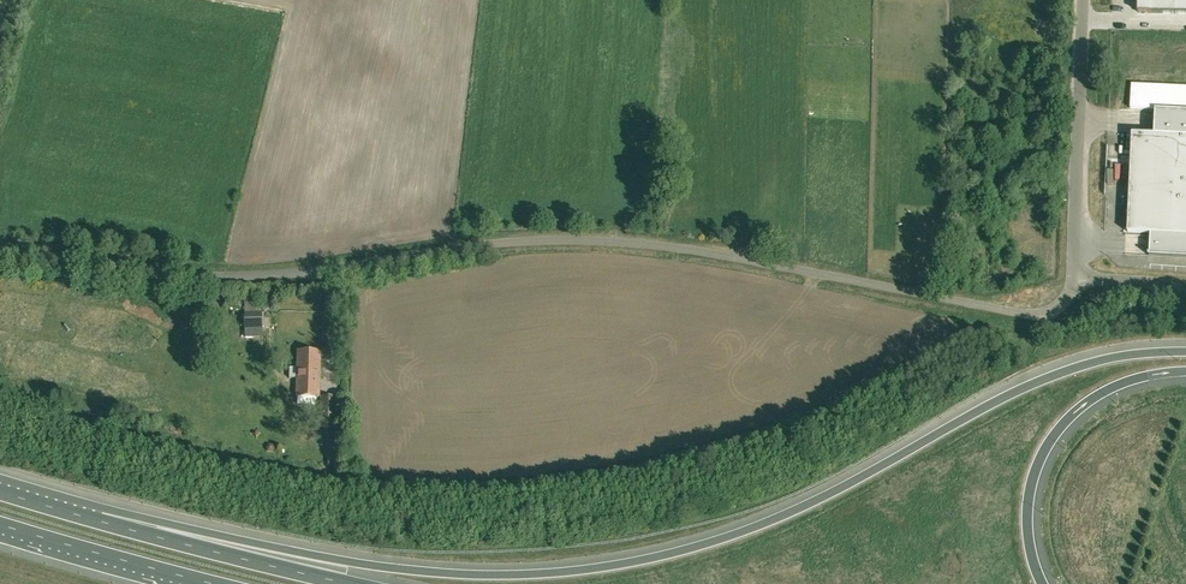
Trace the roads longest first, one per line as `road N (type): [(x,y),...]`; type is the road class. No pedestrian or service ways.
road 1 (motorway): [(1185,351),(1115,356),(1046,378),(782,517),(613,566),(450,573),(101,522)]
road 2 (unclassified): [(1074,278),(1072,292),(1039,316),(648,237),(546,236),(204,278),(0,248)]
road 3 (motorway): [(1043,583),(1029,508),(1052,439),(1112,388),(1185,371)]
road 4 (unclassified): [(1074,278),(1085,0)]
road 5 (motorway): [(354,583),(101,522)]
road 6 (motorway): [(0,524),(216,583)]

